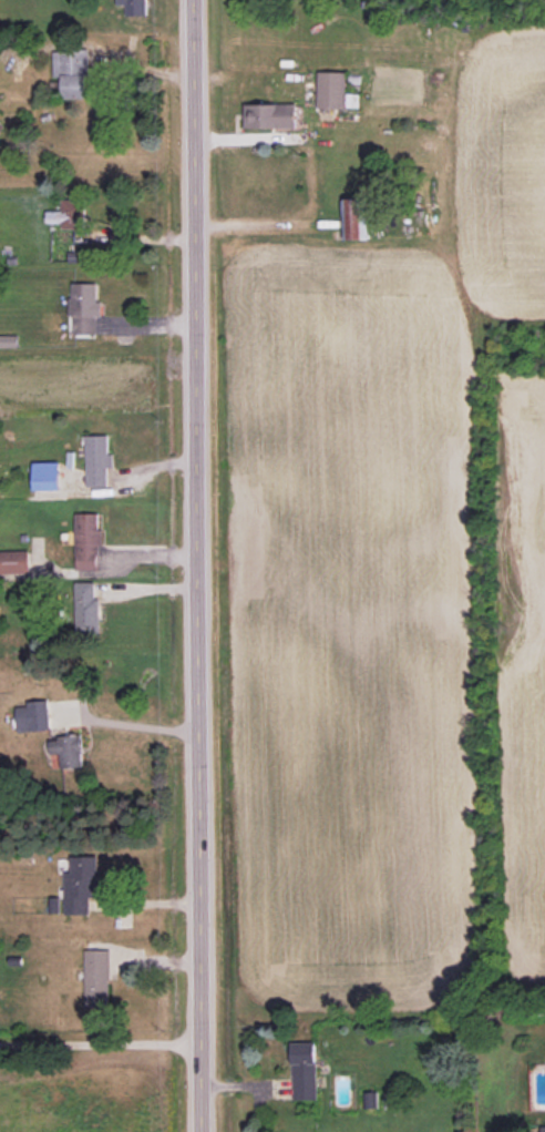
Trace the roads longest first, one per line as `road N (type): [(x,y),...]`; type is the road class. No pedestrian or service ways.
road 1 (tertiary): [(193,0),(200,1131)]

